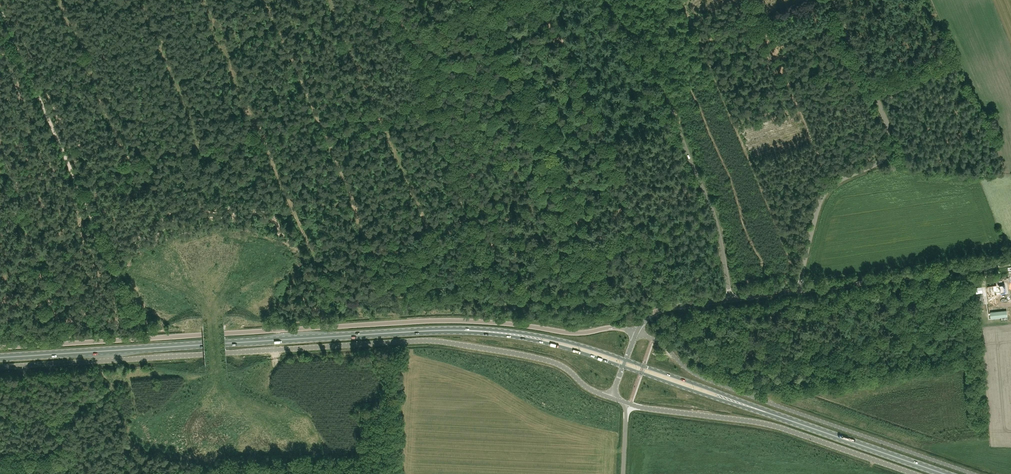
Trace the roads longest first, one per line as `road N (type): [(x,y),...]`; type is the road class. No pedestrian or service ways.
road 1 (unclassified): [(0,348),(424,321),(637,332)]
road 2 (primary): [(0,358),(457,330)]
road 3 (unclassified): [(229,352),(434,340),(552,361),(611,397)]
road 4 (unclassified): [(973,473),(706,380),(637,332)]
road 5 (track): [(0,8),(140,339)]
road 6 (unclassified): [(799,291),(824,193),(881,160),(891,140),(834,0)]
road 7 (unclassified): [(730,299),(712,207),(661,86),(608,0)]
road 8 (unclassified): [(916,473),(781,427),(626,403)]
road 9 (unclassified): [(229,352),(0,367)]
road 10 (primary): [(623,366),(839,437)]
road 11 (primary): [(839,437),(626,359)]
road 12 (unclassified): [(799,291),(1010,263)]
road 13 (primary): [(626,359),(526,333),(457,330)]
road 14 (primary): [(457,330),(551,343),(623,366)]

